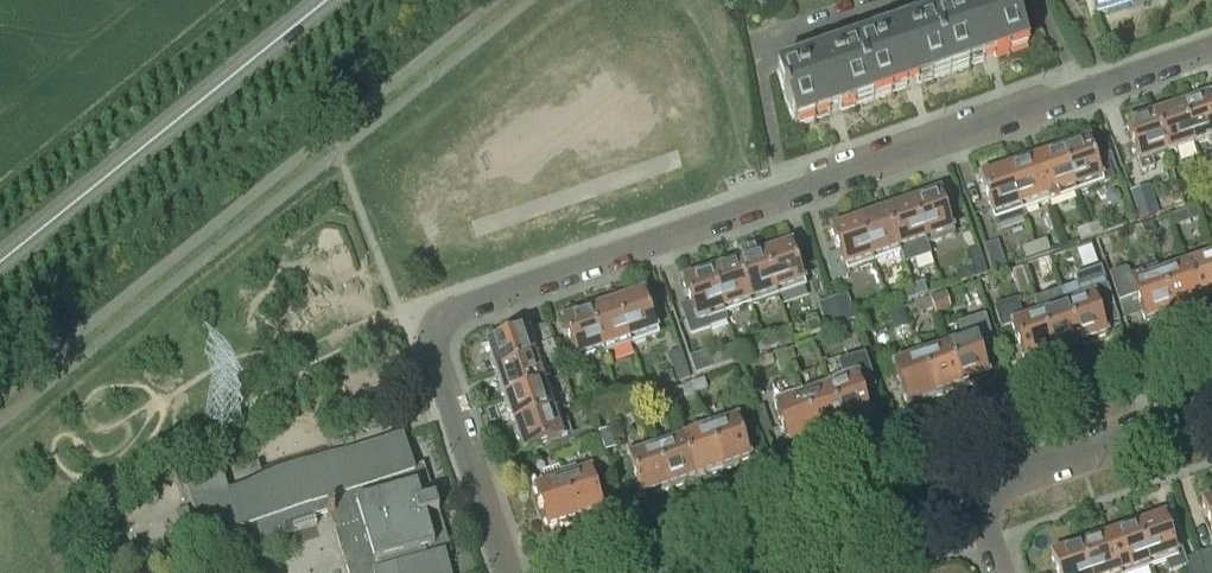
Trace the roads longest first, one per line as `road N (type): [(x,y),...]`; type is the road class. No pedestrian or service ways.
road 1 (residential): [(508,572),(435,352),(446,317),(1211,49)]
road 2 (secondary): [(0,261),(327,0)]
road 3 (residential): [(971,491),(1211,409)]
road 4 (residential): [(733,572),(971,491)]

